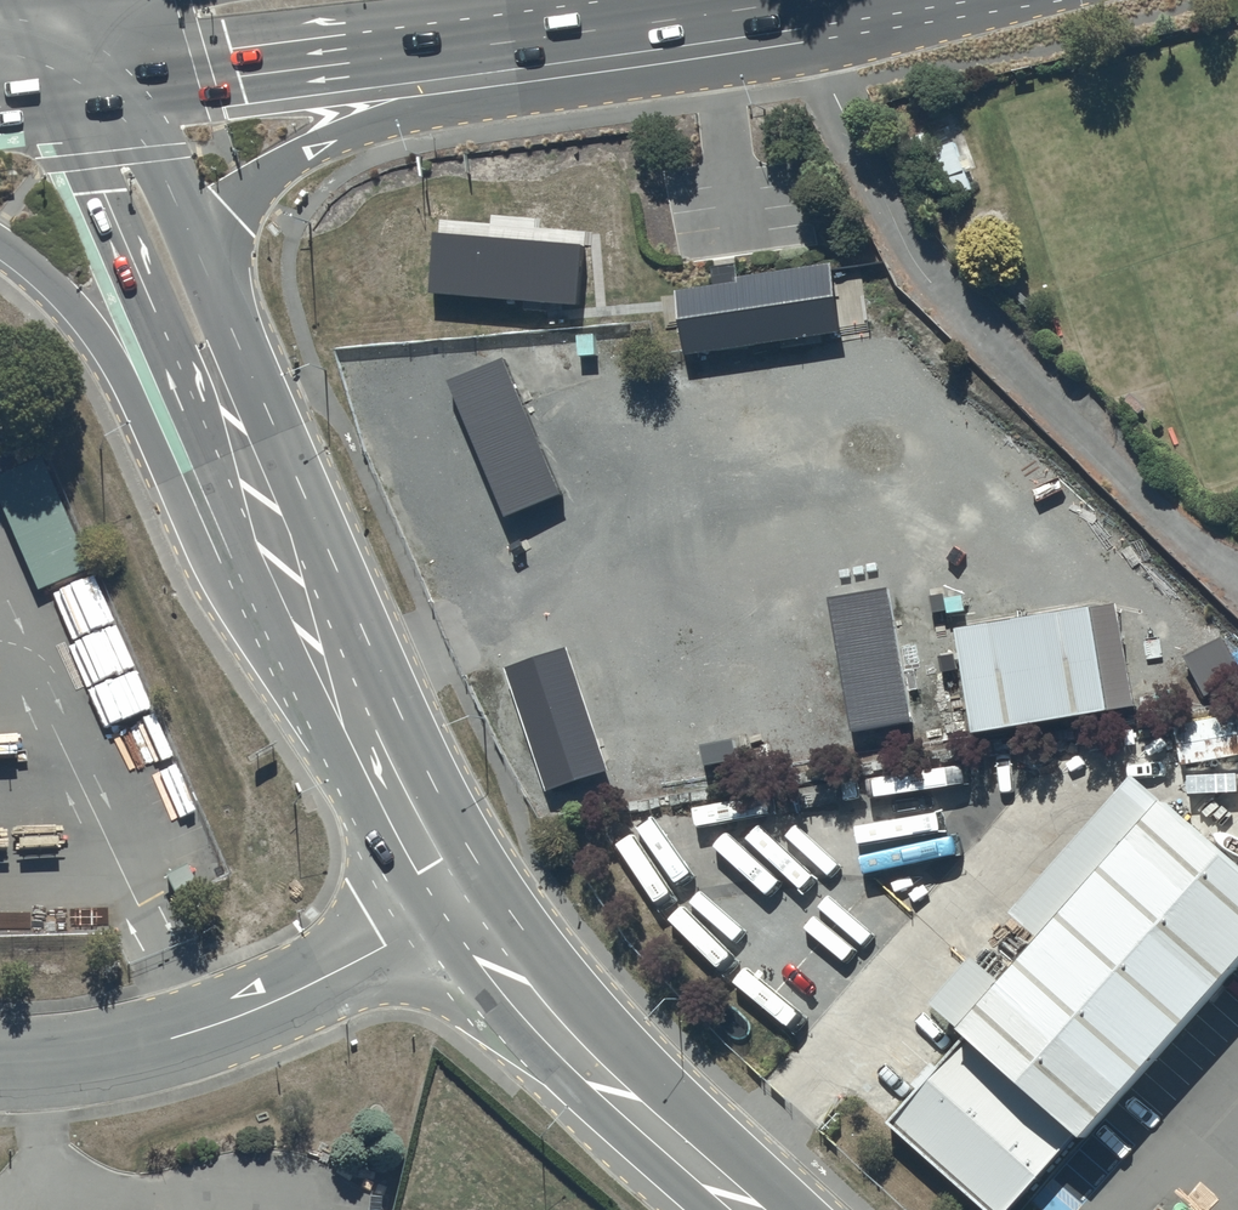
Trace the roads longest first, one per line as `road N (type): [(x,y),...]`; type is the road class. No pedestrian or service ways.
road 1 (residential): [(1237,581),(945,295),(897,225),(815,56)]
road 2 (trunk): [(804,0),(132,95)]
road 3 (trunk): [(815,56),(389,121),(311,148),(246,199),(206,270)]
road 4 (secondary): [(265,599),(194,404),(65,104)]
road 5 (secondary): [(206,270),(304,501),(370,748)]
road 6 (unclassified): [(464,911),(206,1028),(0,1052)]
road 7 (trunk): [(265,599),(221,546),(69,305),(0,241)]
road 8 (secondary): [(750,1209),(561,1041),(464,911)]
road 9 (secondary): [(132,95),(206,270)]
road 10 (secondary): [(464,911),(370,748)]
road 11 (secondary): [(370,748),(265,599)]
road 12 (trunk): [(948,0),(893,36),(815,56)]

